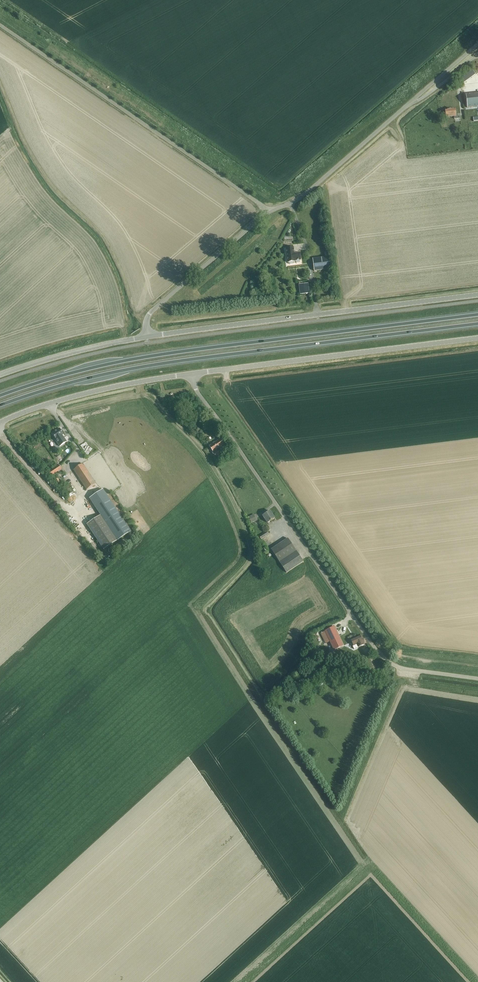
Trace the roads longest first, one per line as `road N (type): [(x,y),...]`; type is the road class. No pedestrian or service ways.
road 1 (trunk): [(0,405),(157,364),(477,324)]
road 2 (trunk): [(477,315),(134,359),(0,395)]
road 3 (unclassified): [(477,679),(387,662),(195,389),(192,373)]
road 4 (unclassified): [(147,336),(477,295)]
road 5 (unclassified): [(269,211),(0,24)]
road 6 (unclassified): [(192,373),(477,338)]
road 7 (unclassified): [(269,211),(303,196),(477,42)]
road 8 (unclassified): [(0,422),(100,390),(192,373)]
road 9 (unclassified): [(147,336),(156,307),(269,211)]
road 10 (unclassified): [(0,375),(147,336)]

